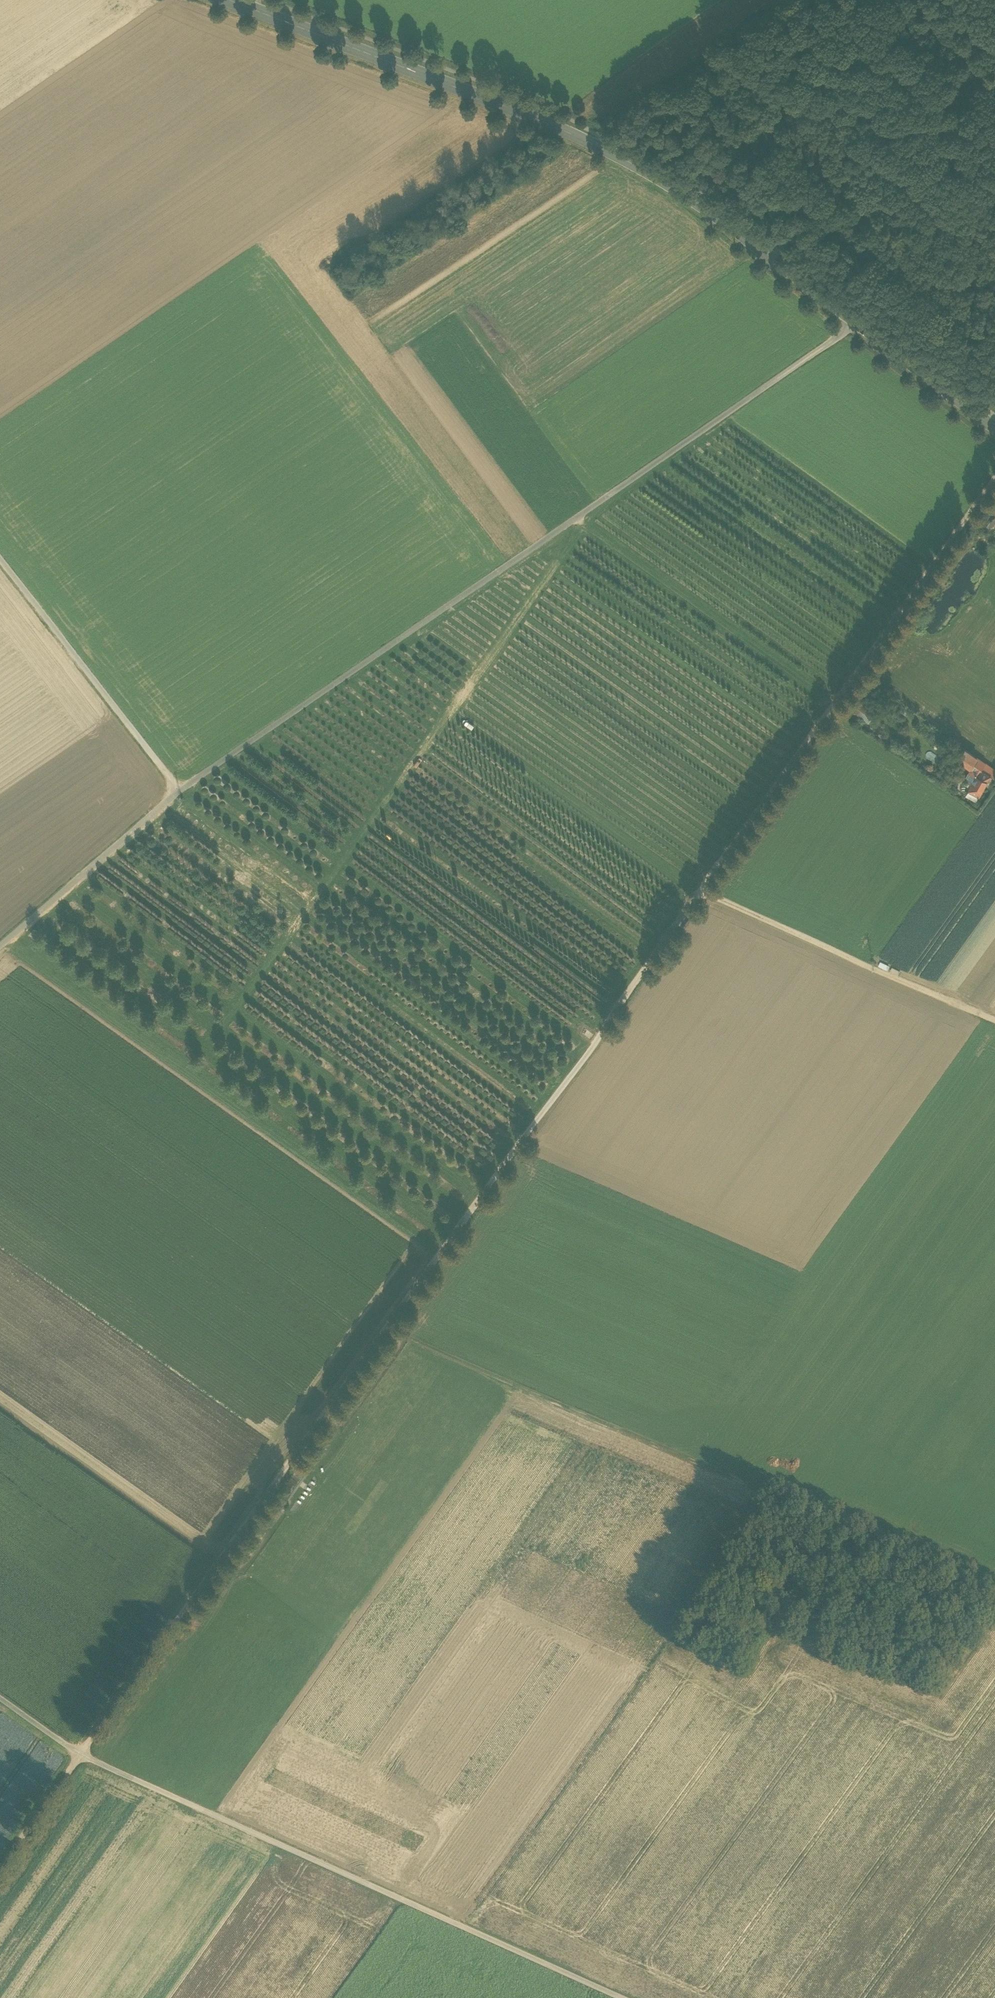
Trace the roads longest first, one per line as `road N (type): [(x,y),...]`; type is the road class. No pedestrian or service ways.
road 1 (track): [(0,945),(180,790),(861,326),(994,141)]
road 2 (track): [(0,1873),(702,891)]
road 3 (secondary): [(231,0),(533,117),(659,177),(994,431)]
road 4 (track): [(619,1997),(81,1756),(0,1698)]
road 5 (track): [(403,1332),(994,1591)]
road 6 (track): [(702,891),(994,483)]
road 7 (track): [(836,704),(575,519)]
road 8 (track): [(994,1019),(702,891)]
road 9 (track): [(0,559),(180,790)]
road 10 (track): [(327,1414),(339,1421),(403,1332),(390,1327)]

